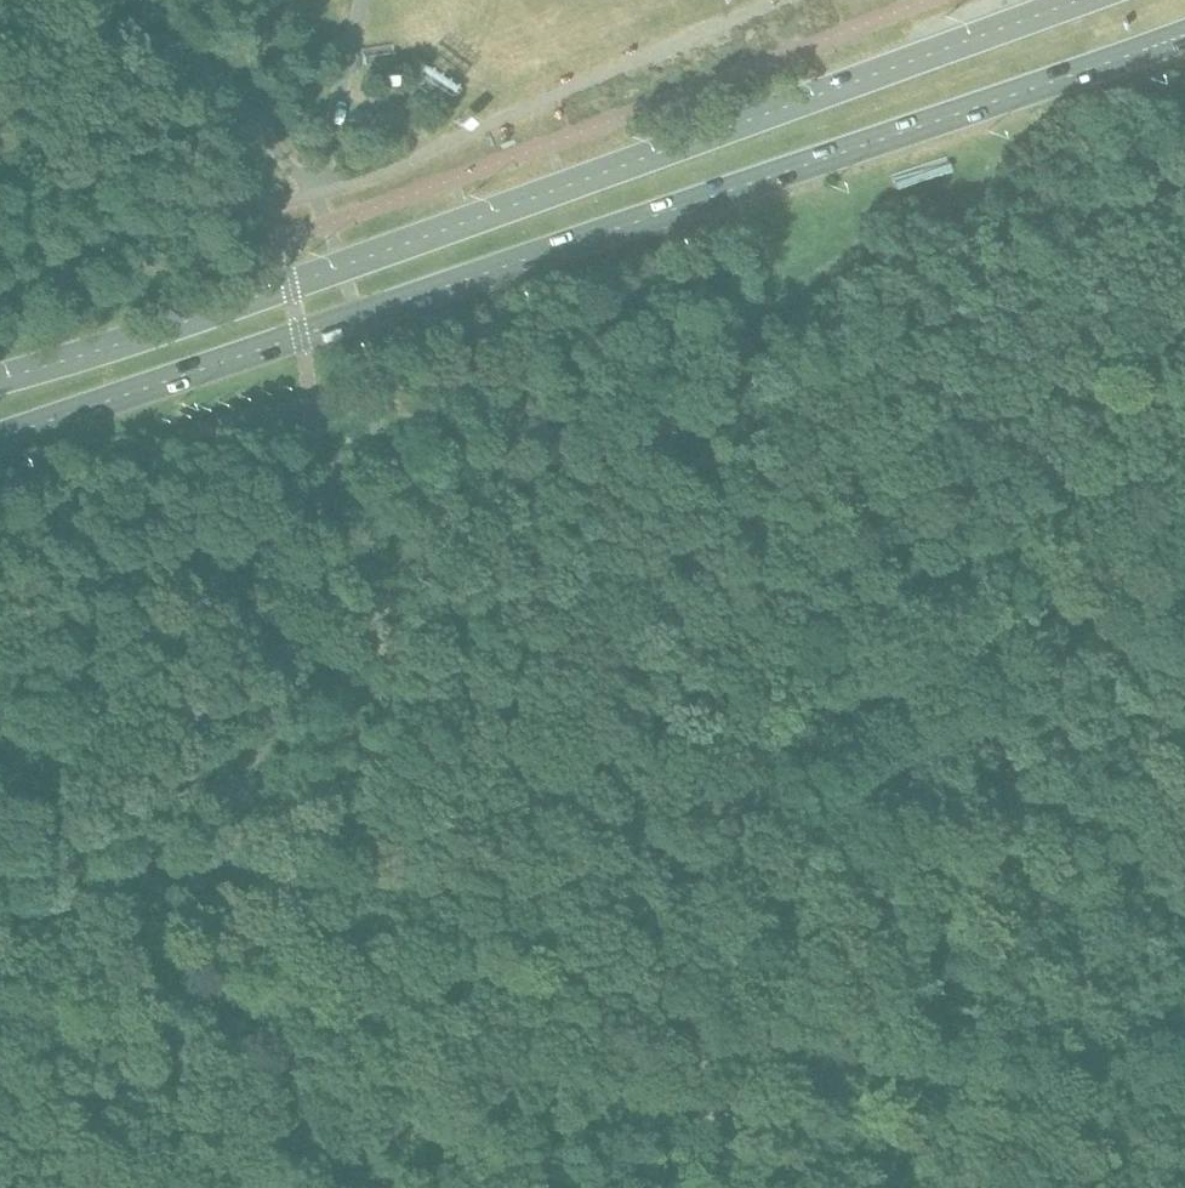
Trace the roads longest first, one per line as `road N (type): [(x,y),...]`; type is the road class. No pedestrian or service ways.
road 1 (primary): [(0,439),(938,123),(1184,30)]
road 2 (primary): [(1082,0),(147,340),(0,379)]

